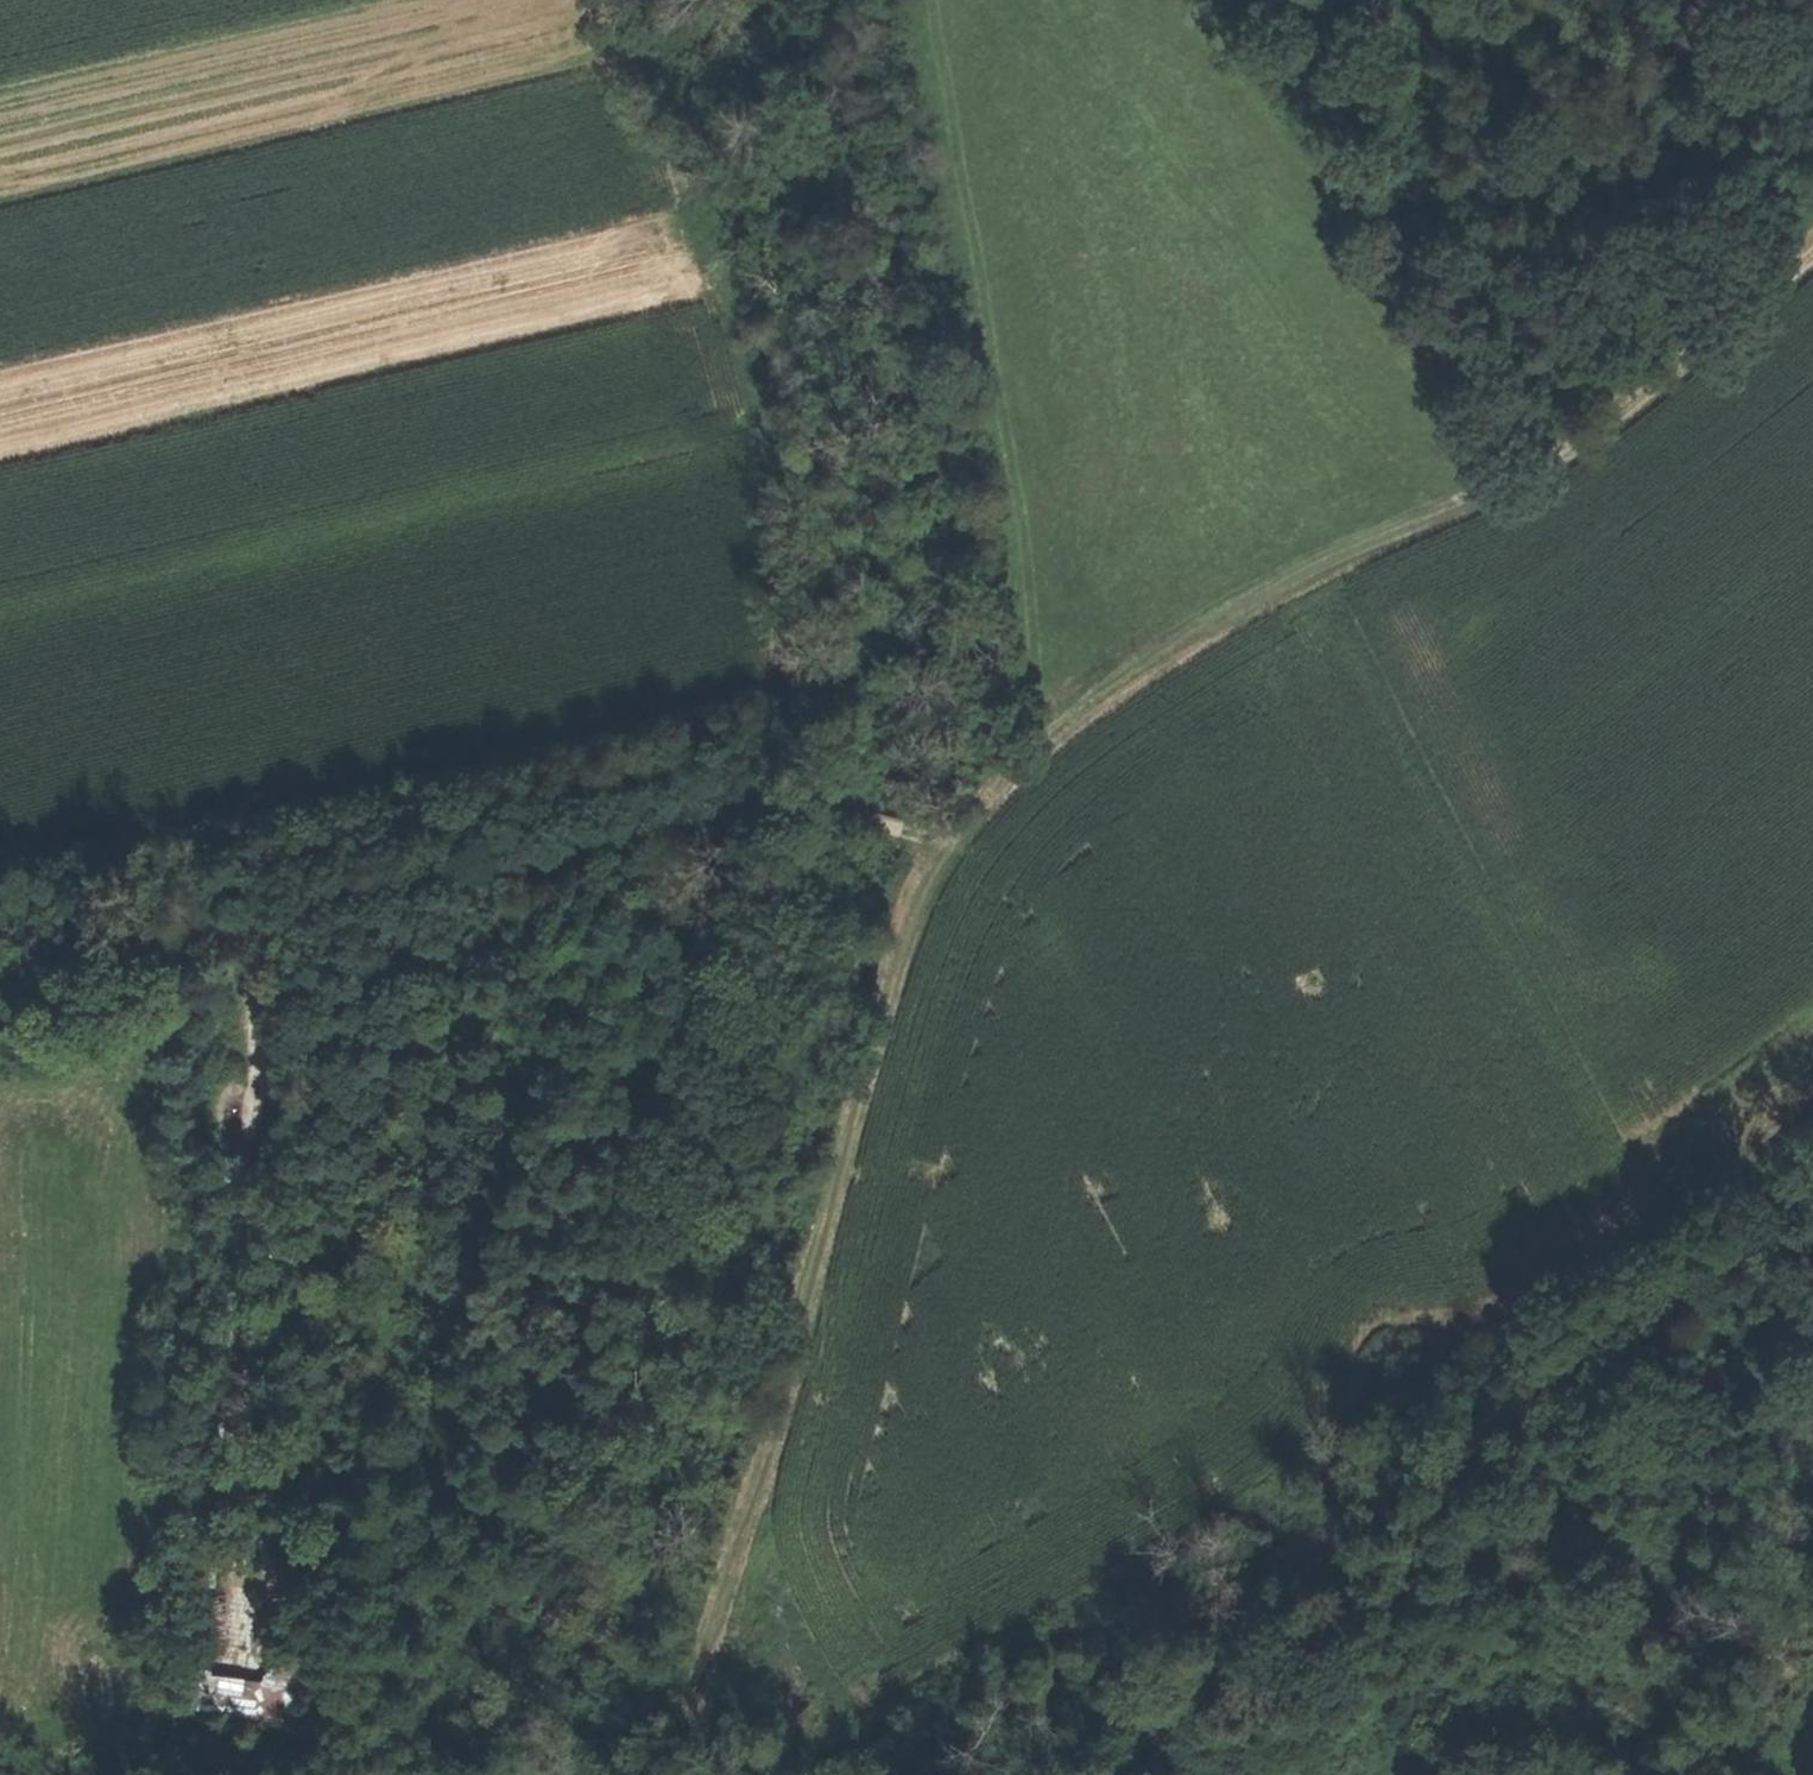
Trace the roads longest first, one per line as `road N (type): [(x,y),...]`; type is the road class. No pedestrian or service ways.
road 1 (track): [(0,960),(761,789),(938,806),(1036,724),(1260,588),(1492,500),(1619,417),(1812,253)]

